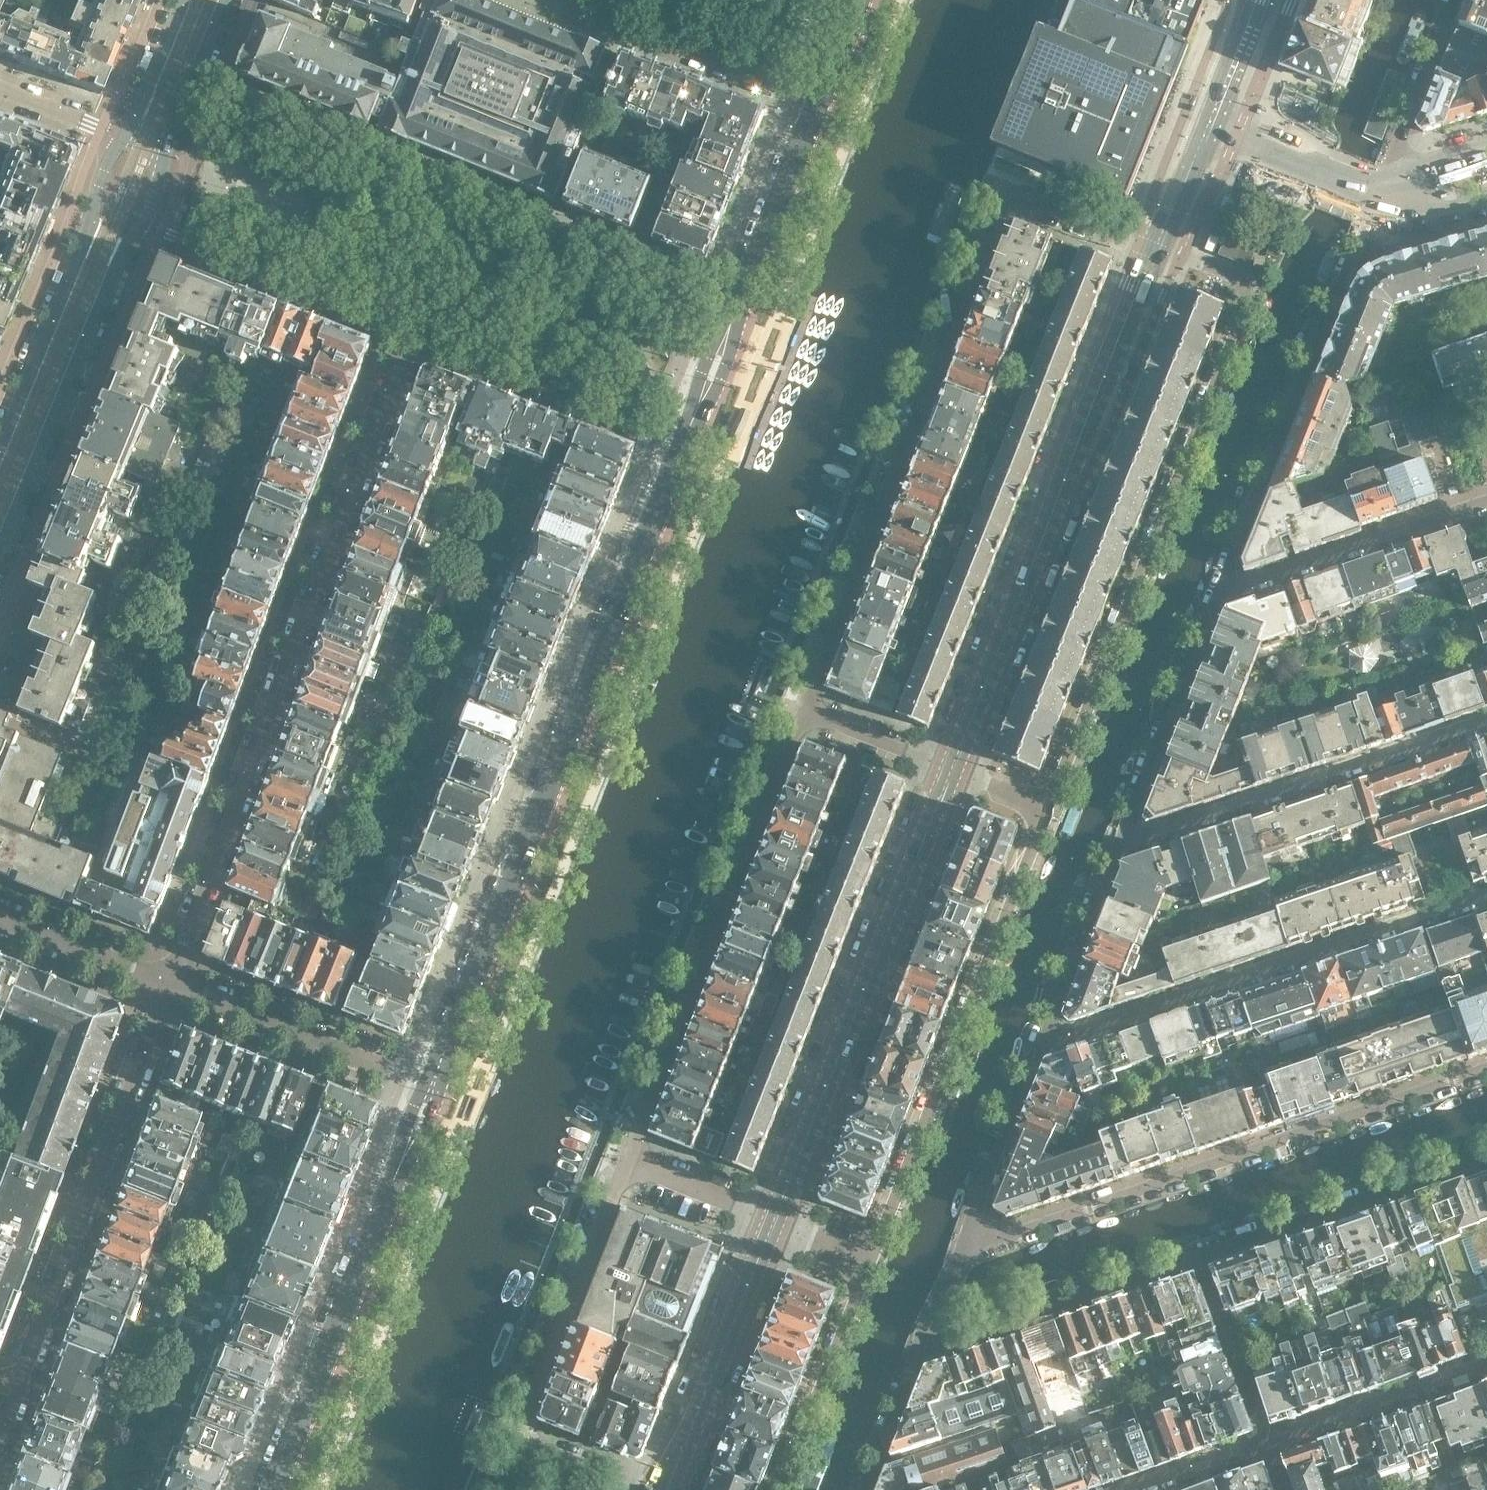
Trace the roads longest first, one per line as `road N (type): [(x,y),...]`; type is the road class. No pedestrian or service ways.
road 1 (residential): [(803,709),(1002,200),(1153,259)]
road 2 (primary): [(434,1091),(687,436)]
road 3 (residential): [(171,980),(413,328)]
road 4 (residential): [(1153,259),(1245,295),(1047,807)]
road 5 (residential): [(1486,1067),(989,1241),(969,1232)]
road 6 (residential): [(1047,807),(870,1261)]
road 7 (residential): [(773,1221),(951,769)]
road 8 (residential): [(171,980),(0,1433)]
road 9 (residential): [(628,1160),(803,709)]
road 10 (residential): [(1043,1037),(1054,1041),(1486,892)]
road 11 (residential): [(653,1489),(521,1438),(628,1160)]
road 12 (primary): [(275,1489),(434,1091)]
road 13 (residential): [(1221,585),(1376,197)]
road 14 (residential): [(1486,722),(1135,841),(1123,837)]
road 15 (tertiary): [(0,549),(116,265),(148,213)]
road 16 (primary): [(687,436),(822,104)]
road 17 (tertiary): [(120,138),(0,445)]
road 18 (residential): [(951,769),(1064,483)]
road 19 (residential): [(1197,1254),(1486,1155)]
road 20 (residential): [(917,1352),(1197,1254)]
road 21 (residential): [(413,328),(687,436)]
road 22 (residential): [(413,328),(160,231),(148,213)]
road 23 (residential): [(664,1489),(773,1221)]
road 24 (residential): [(434,1091),(171,980)]
road 25 (residential): [(1221,585),(1237,591),(1486,505)]
road 26 (residential): [(563,0),(822,104)]
road 27 (residential): [(1123,837),(1221,585)]
road 28 (residential): [(777,1489),(870,1261)]
road 29 (unclassified): [(1064,483),(1153,259)]
road 30 (residential): [(1486,1365),(1268,1444)]
road 31 (residential): [(1043,1037),(1123,837)]
road 32 (residential): [(1376,197),(1454,0)]
road 33 (residential): [(969,1232),(1043,1037)]
road 34 (residential): [(1197,1254),(1268,1444)]
road 35 (residential): [(1376,197),(1202,132)]
road 36 (residential): [(0,915),(171,980)]
road 37 (tertiary): [(164,155),(227,0)]
road 38 (residential): [(951,769),(803,709)]
road 39 (residential): [(773,1221),(628,1160)]
road 40 (tertiary): [(184,0),(120,138)]
road 41 (residential): [(864,1489),(917,1352)]
road 42 (unclassified): [(1202,132),(1256,0)]
road 43 (residential): [(1268,1444),(1139,1489)]
road 44 (residential): [(917,1352),(969,1232)]
road 45 (residential): [(120,138),(0,91)]
road 46 (residential): [(1486,143),(1420,164),(1376,197)]

